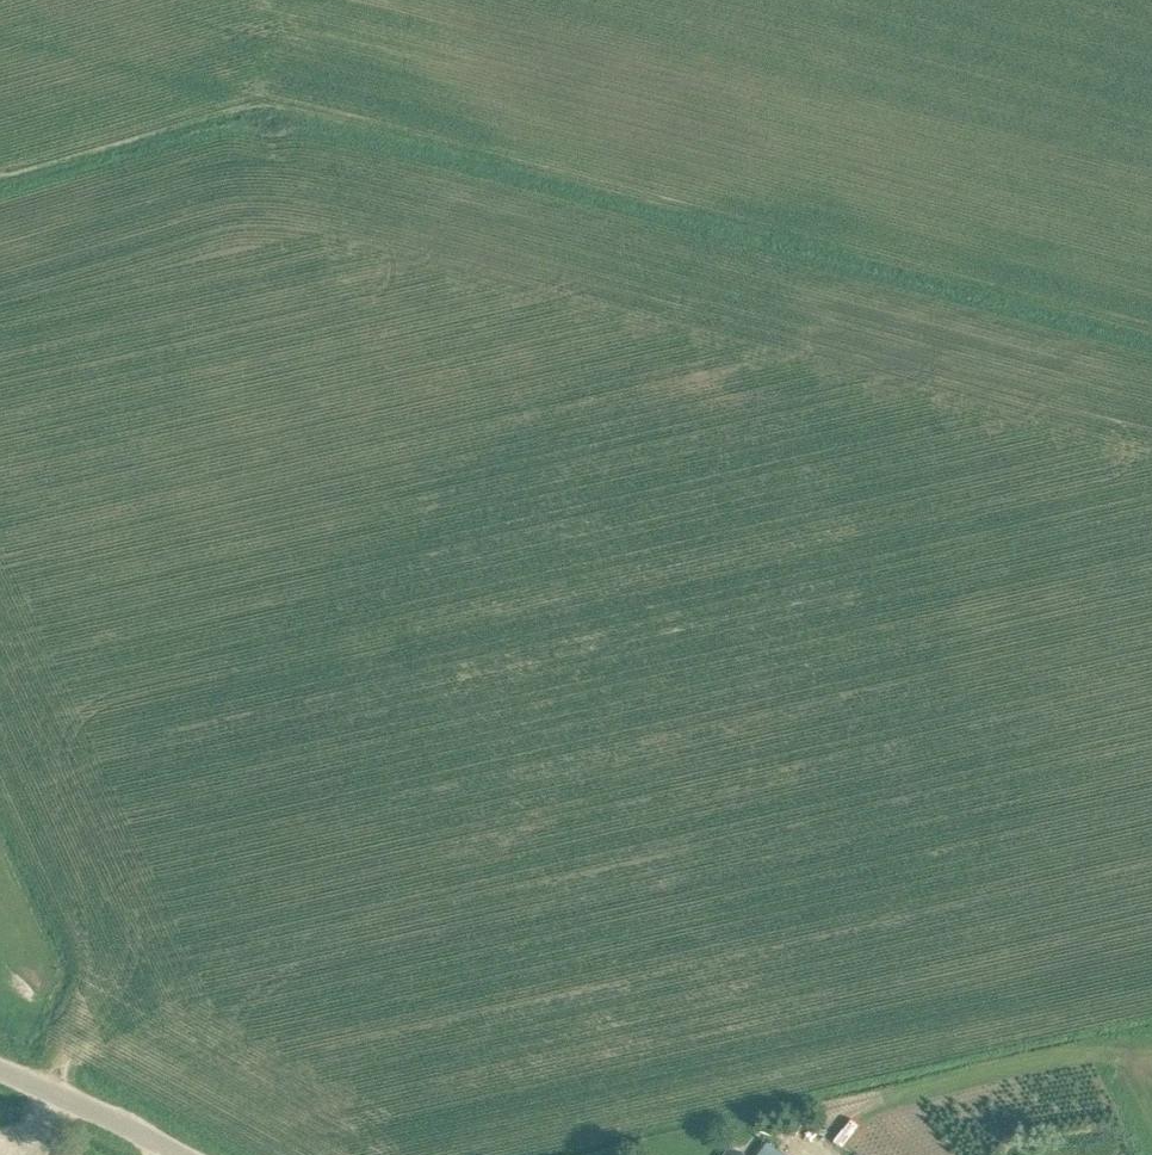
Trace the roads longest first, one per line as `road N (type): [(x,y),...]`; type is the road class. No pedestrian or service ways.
road 1 (unclassified): [(173,1154),(0,1079)]

